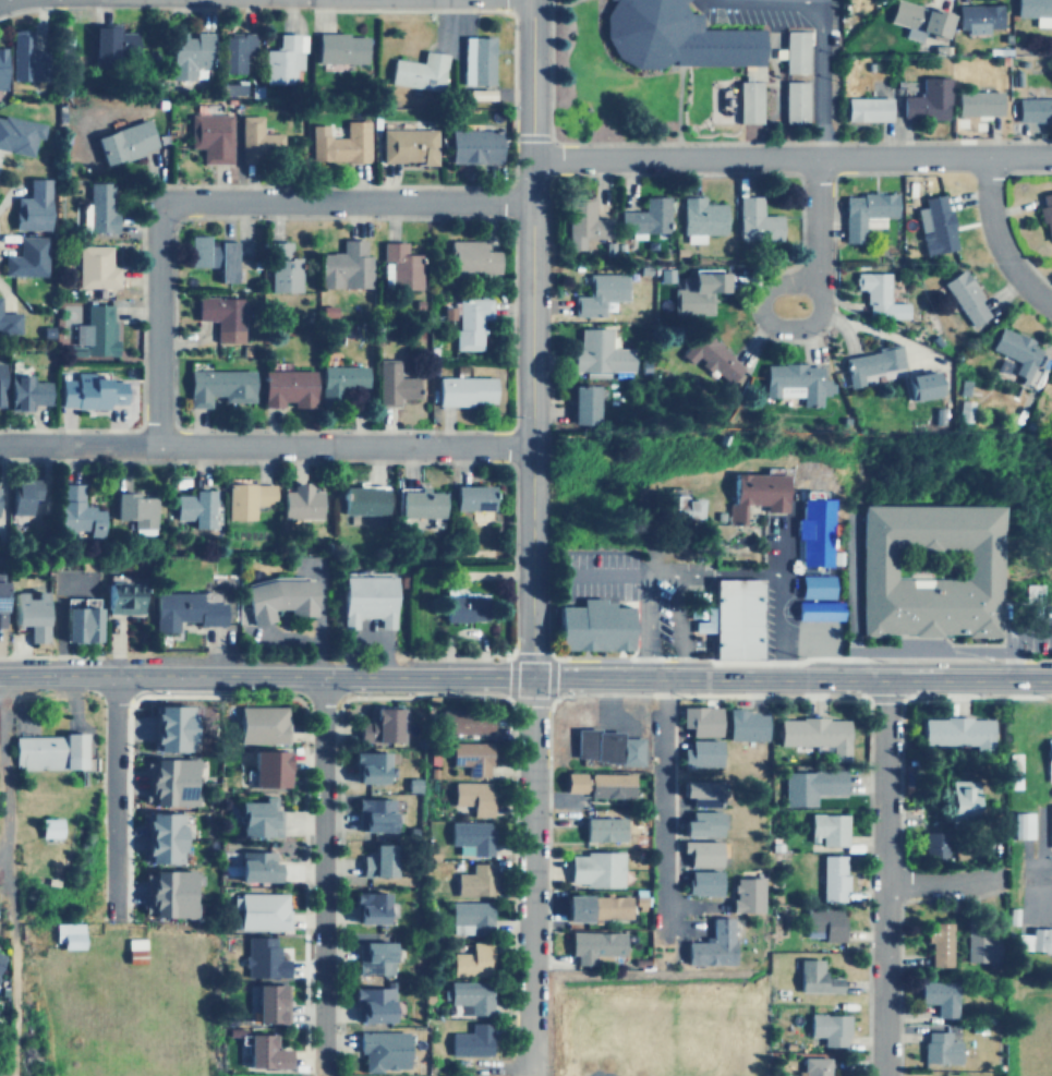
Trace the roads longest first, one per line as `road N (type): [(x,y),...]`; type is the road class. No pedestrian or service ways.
road 1 (tertiary): [(0,676),(1051,676)]
road 2 (tertiary): [(532,676),(533,0)]
road 3 (residential): [(532,448),(0,444)]
road 4 (residential): [(1051,156),(533,159)]
road 5 (residential): [(882,676),(886,1075)]
road 6 (residential): [(532,676),(529,1075)]
road 7 (residential): [(322,1066),(323,677)]
road 8 (residential): [(170,208),(186,200),(532,203)]
road 9 (residential): [(0,767),(14,1075)]
road 10 (residential): [(817,281),(778,283),(766,292),(761,316),(801,328),(818,311),(818,158)]
road 11 (residential): [(666,676),(664,930)]
road 12 (residential): [(160,443),(158,228),(170,208)]
road 13 (residential): [(107,675),(110,911)]
road 14 (residential): [(1051,305),(1002,252),(989,214),(988,156)]

